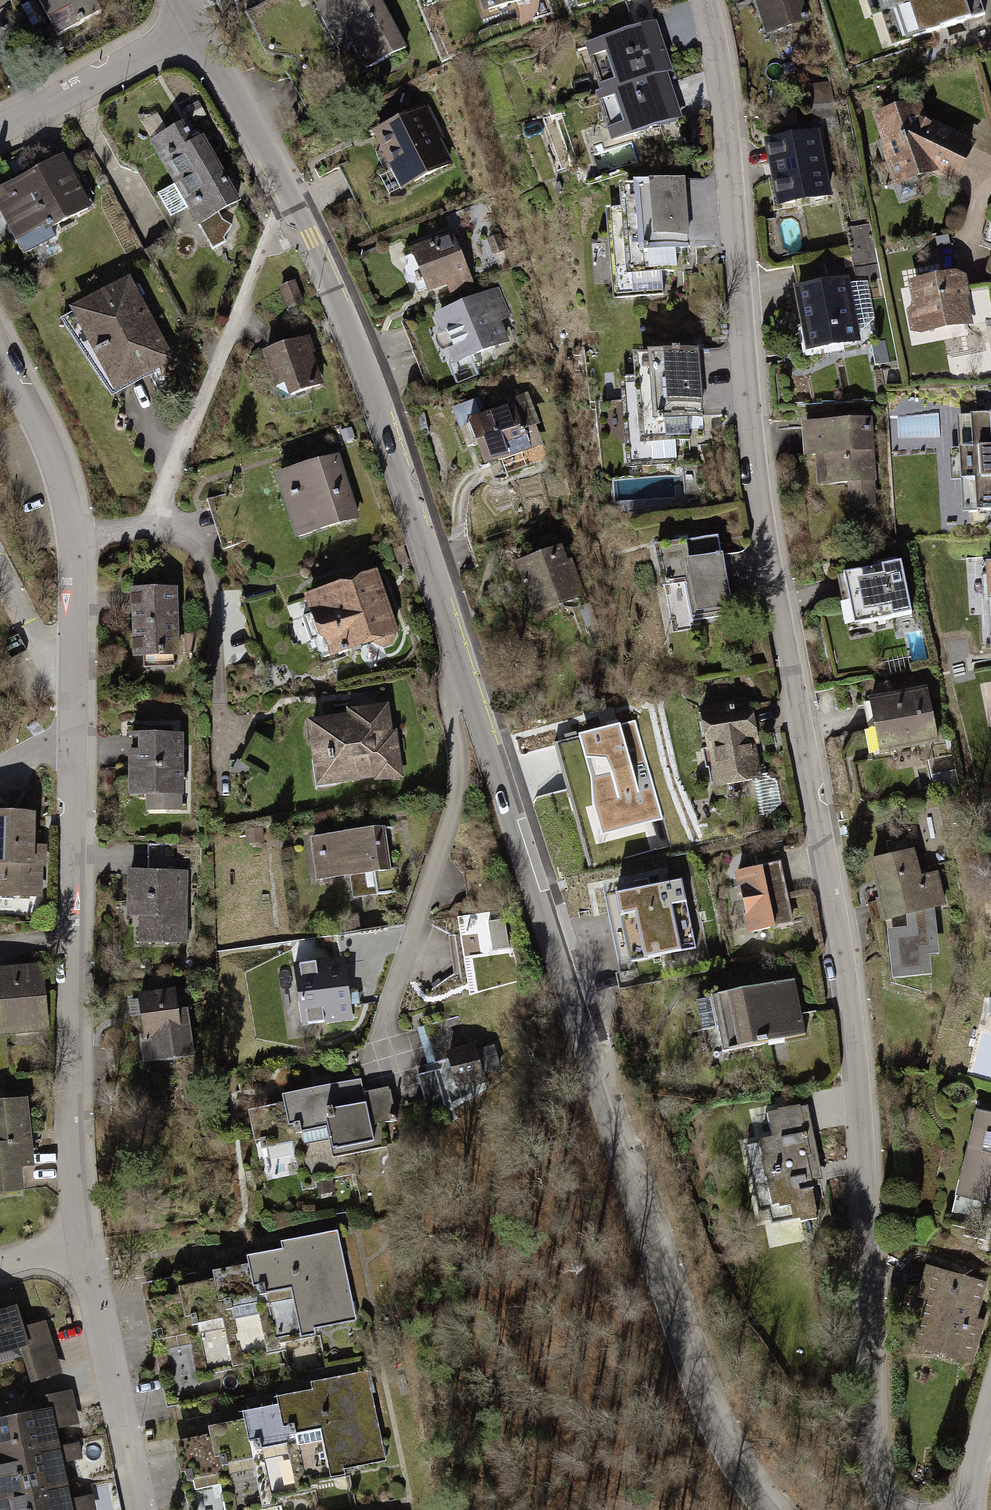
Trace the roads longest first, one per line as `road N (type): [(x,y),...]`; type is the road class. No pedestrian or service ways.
road 1 (tertiary): [(197,24),(310,235),(360,358),(699,1394),(768,1509)]
road 2 (residential): [(901,1509),(881,1489),(871,1453),(859,1099),(756,481),(722,85),(704,0)]
road 3 (residential): [(0,351),(60,479),(70,542),(75,741),(65,1051),(81,1247)]
road 4 (residential): [(81,1247),(136,1509)]
road 5 (residential): [(0,130),(197,24)]

